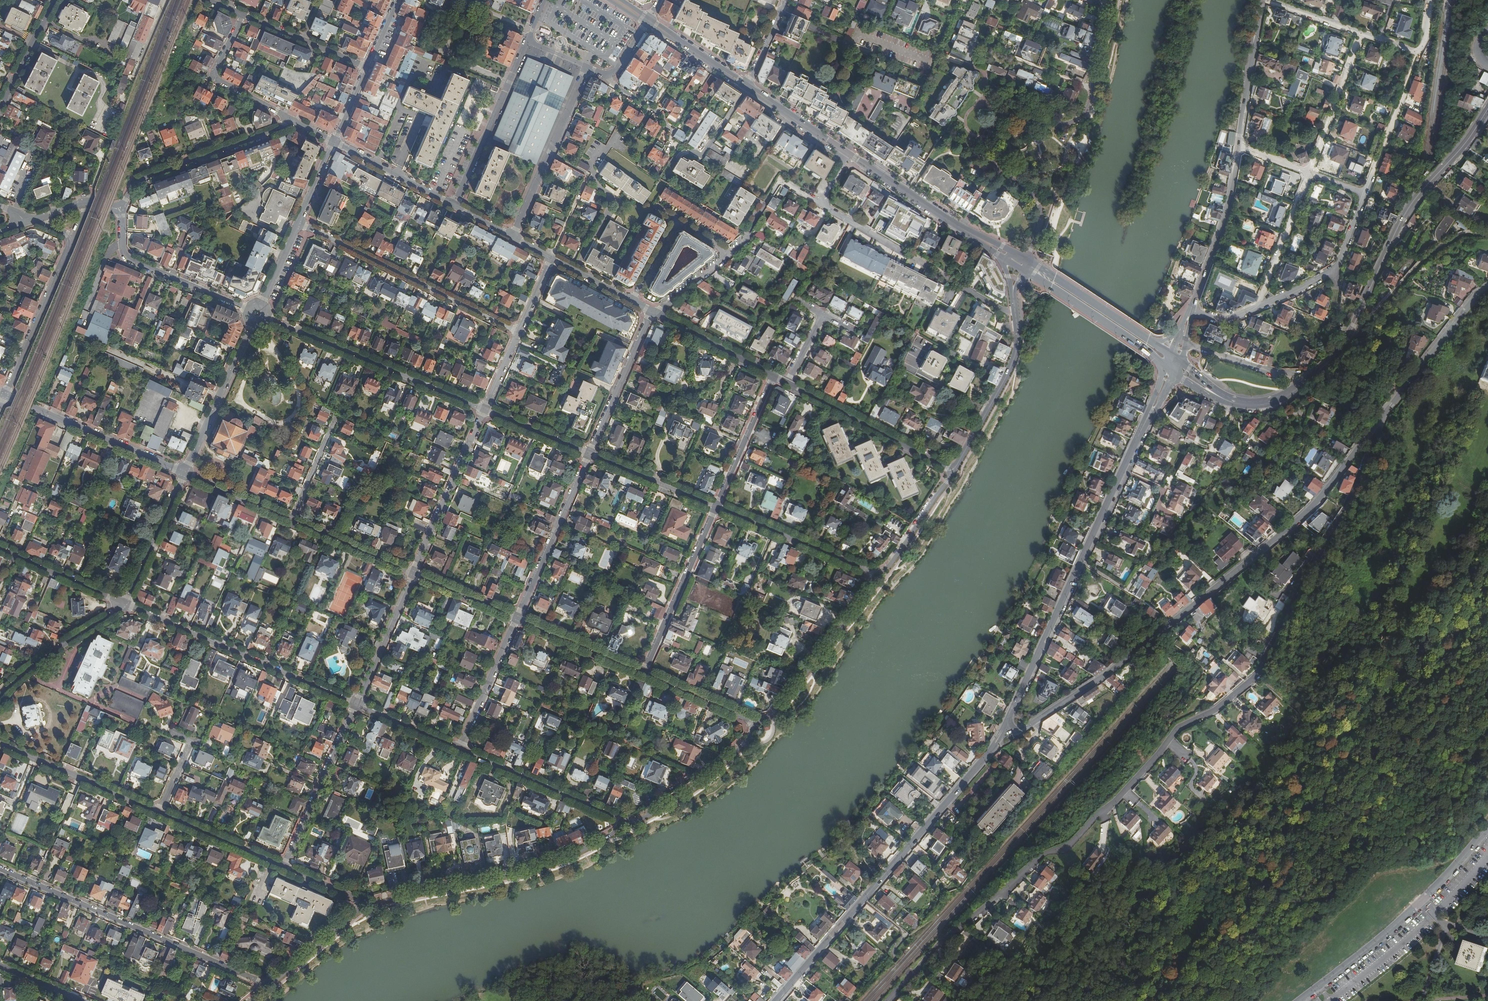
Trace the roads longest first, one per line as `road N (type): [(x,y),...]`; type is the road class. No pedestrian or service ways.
road 1 (residential): [(889,1000),(1035,861),(1072,843),(1175,732),(1259,671),(1347,505),(1378,423)]
road 2 (tertiary): [(994,747),(1121,663),(1280,540),(1323,499),(1378,423)]
road 3 (secondary): [(994,747),(1172,364)]
road 4 (residential): [(1025,265),(1040,225),(1039,203),(994,166),(989,136),(1010,117),(1058,124),(1082,117),(1109,5)]
road 5 (secondary): [(776,1000),(994,747)]
road 6 (residential): [(0,869),(263,983)]
road 7 (residential): [(363,905),(550,864),(624,822)]
road 8 (residential): [(125,604),(356,703)]
road 9 (residential): [(185,473),(414,573)]
road 10 (residential): [(298,222),(519,333)]
road 11 (residential): [(485,409),(266,317)]
road 12 (secondary): [(1487,110),(1406,212),(1375,280)]
road 13 (residential): [(298,121),(141,180),(121,208)]
road 14 (tertiary): [(6,396),(185,473)]
road 15 (residential): [(757,723),(774,713),(876,575)]
road 16 (secondary): [(1245,404),(1285,396),(1334,356),(1375,280)]
road 17 (residential): [(953,472),(786,384)]
road 18 (residential): [(643,673),(716,507)]
road 19 (residential): [(528,40),(454,205)]
road 20 (residential): [(121,208),(130,260),(248,309)]
road 21 (secondary): [(1001,251),(849,155)]
road 22 (residential): [(460,750),(624,822)]
road 23 (residential): [(590,454),(518,618)]
road 24 (residential): [(414,573),(485,409)]
road 25 (residential): [(283,866),(356,703)]
road 26 (secondary): [(1025,265),(1172,364)]
road 27 (residential): [(160,814),(0,744)]
road 28 (residential): [(716,507),(876,575)]
road 29 (residential): [(953,472),(1012,366),(1016,314)]
road 30 (tertiary): [(1378,423),(1487,289)]
road 31 (residential): [(6,396),(74,238)]
road 32 (tertiary): [(1191,309),(1227,213),(1238,146)]
road 33 (residential): [(624,822),(707,779),(757,723)]
road 34 (residential): [(298,121),(212,76),(244,15)]
road 35 (tertiary): [(254,323),(185,473)]
road 36 (residential): [(1259,307),(1336,267),(1366,195)]
road 37 (residential): [(125,604),(0,698)]
road 38 (residential): [(655,312),(590,454)]
road 39 (residential): [(1420,902),(1299,1000)]
road 40 (residential): [(655,312),(728,254),(676,221)]
road 41 (residential): [(1309,173),(1361,33)]
road 42 (tertiary): [(1238,146),(1262,0)]
road 43 (secondary): [(1149,340),(1025,265)]
road 44 (residential): [(518,618),(460,750)]
road 45 (residential): [(185,473),(125,604)]
road 46 (residential): [(1259,307),(1309,173)]
road 47 (residential): [(716,507),(773,376)]
road 48 (residential): [(356,703),(414,573)]
road 49 (residential): [(590,454),(716,507)]
road 50 (residential): [(518,618),(643,673)]
road 51 (residential): [(0,549),(125,604)]
road 52 (residential): [(454,205),(335,141)]
road 53 (residential): [(551,257),(589,175),(549,155)]
road 54 (residential): [(773,376),(655,312)]
road 55 (residential): [(283,866),(160,814)]
road 56 (residential): [(367,67),(244,15)]
road 57 (residential): [(876,575),(953,472)]
road 58 (residential): [(263,983),(277,980),(363,905)]
road 59 (residential): [(643,673),(757,723)]
road 60 (secondary): [(849,155),(747,87)]
road 61 (residential): [(55,0),(0,108)]

